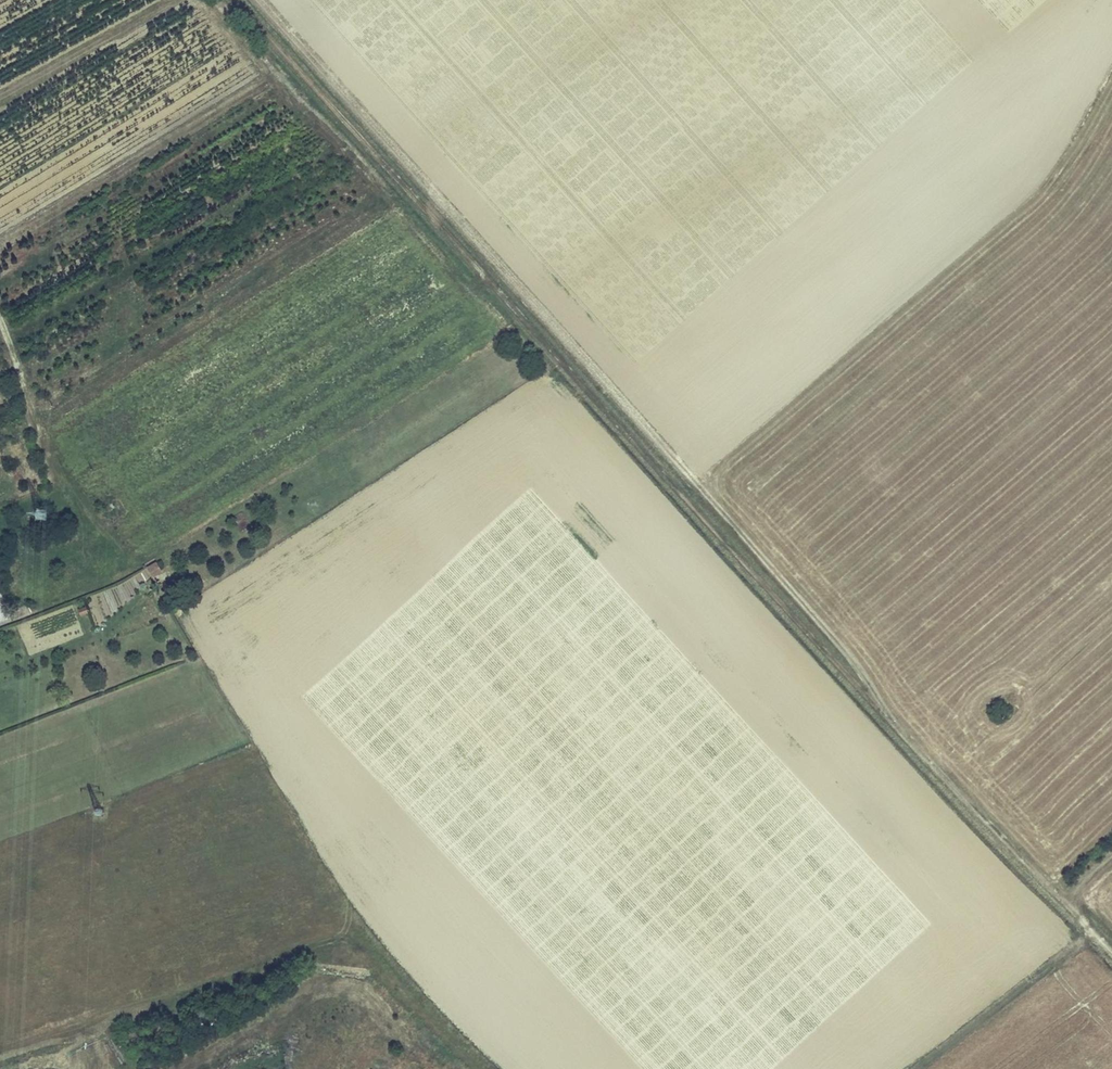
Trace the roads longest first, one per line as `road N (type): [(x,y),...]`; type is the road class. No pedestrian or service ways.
road 1 (track): [(238,0),(725,546),(1111,947)]
road 2 (track): [(0,318),(60,476),(137,480)]
road 3 (track): [(0,98),(178,0)]

